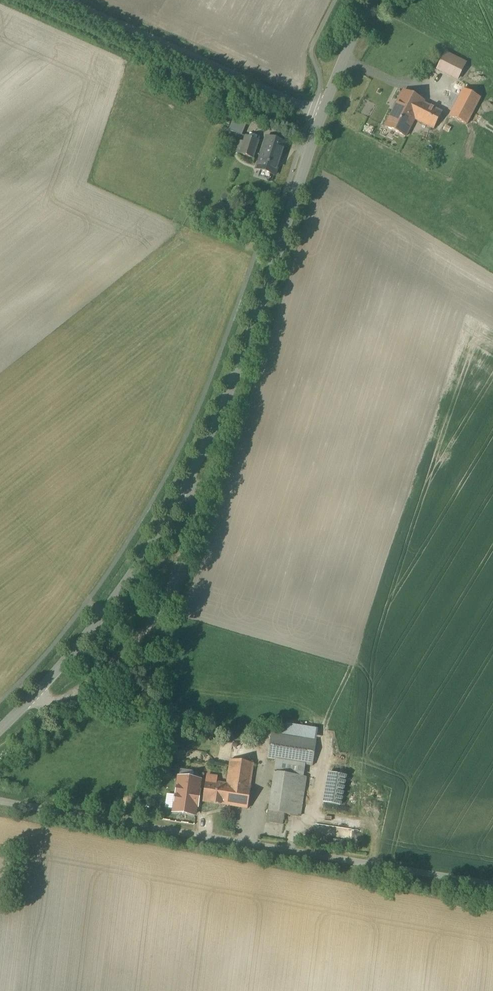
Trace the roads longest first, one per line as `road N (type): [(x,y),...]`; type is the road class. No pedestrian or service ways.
road 1 (tertiary): [(0,729),(87,634),(183,489),(251,332),(322,113)]
road 2 (unclassified): [(0,801),(492,890)]
road 3 (unclassified): [(322,113),(66,0)]
road 4 (tertiary): [(322,113),(372,0)]

